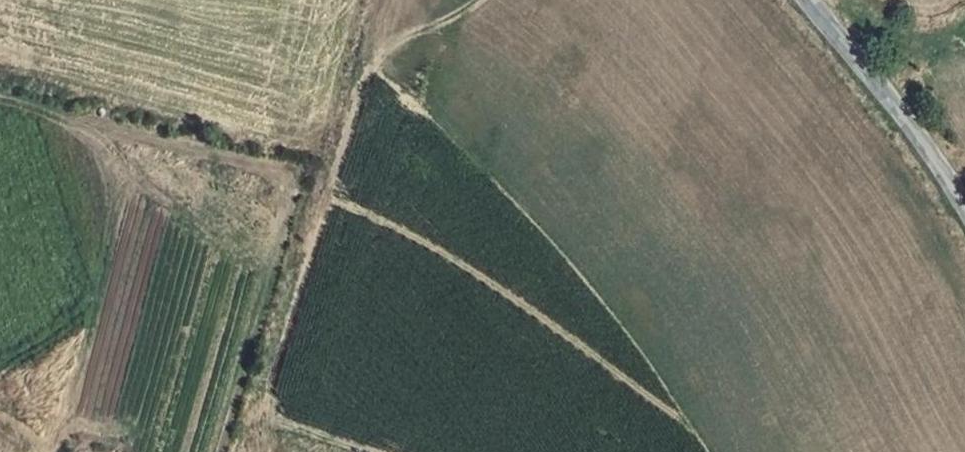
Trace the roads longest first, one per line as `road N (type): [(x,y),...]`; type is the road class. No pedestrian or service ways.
road 1 (unclassified): [(804,0),(909,119),(964,221)]

